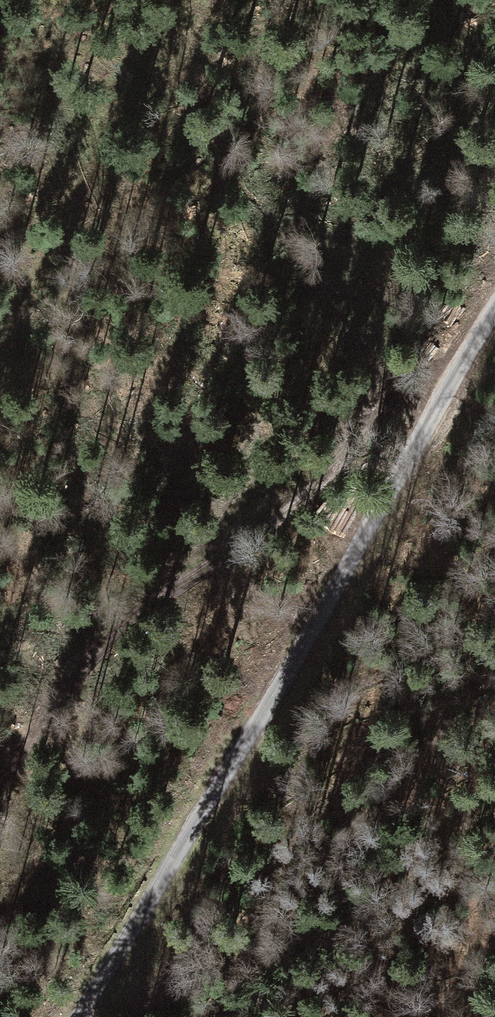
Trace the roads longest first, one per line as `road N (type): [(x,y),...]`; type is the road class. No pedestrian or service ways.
road 1 (unclassified): [(76,1016),(494,323)]
road 2 (track): [(0,771),(125,604),(286,469),(450,394)]

